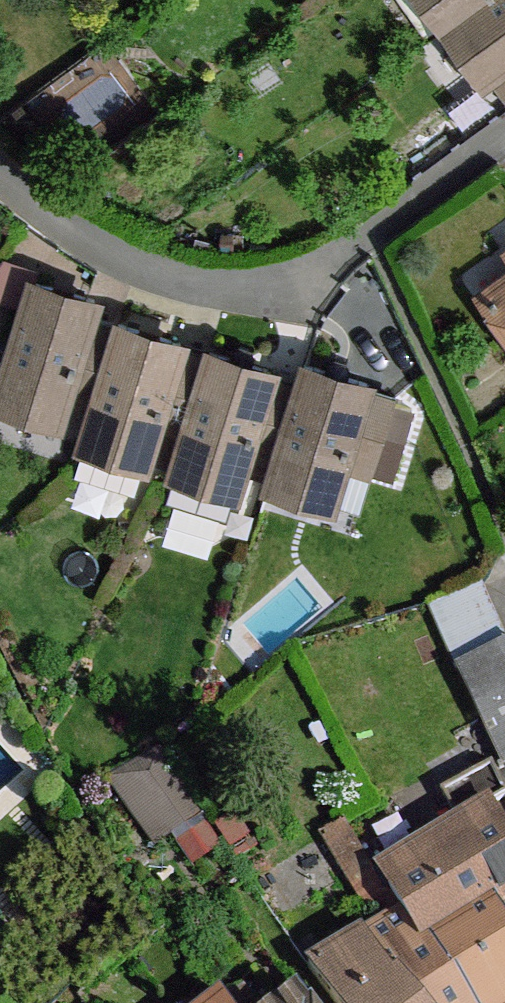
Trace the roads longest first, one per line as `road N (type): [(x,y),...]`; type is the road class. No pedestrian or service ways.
road 1 (residential): [(504,137),(374,240),(300,280),(255,292),(144,268),(94,245),(0,171)]

